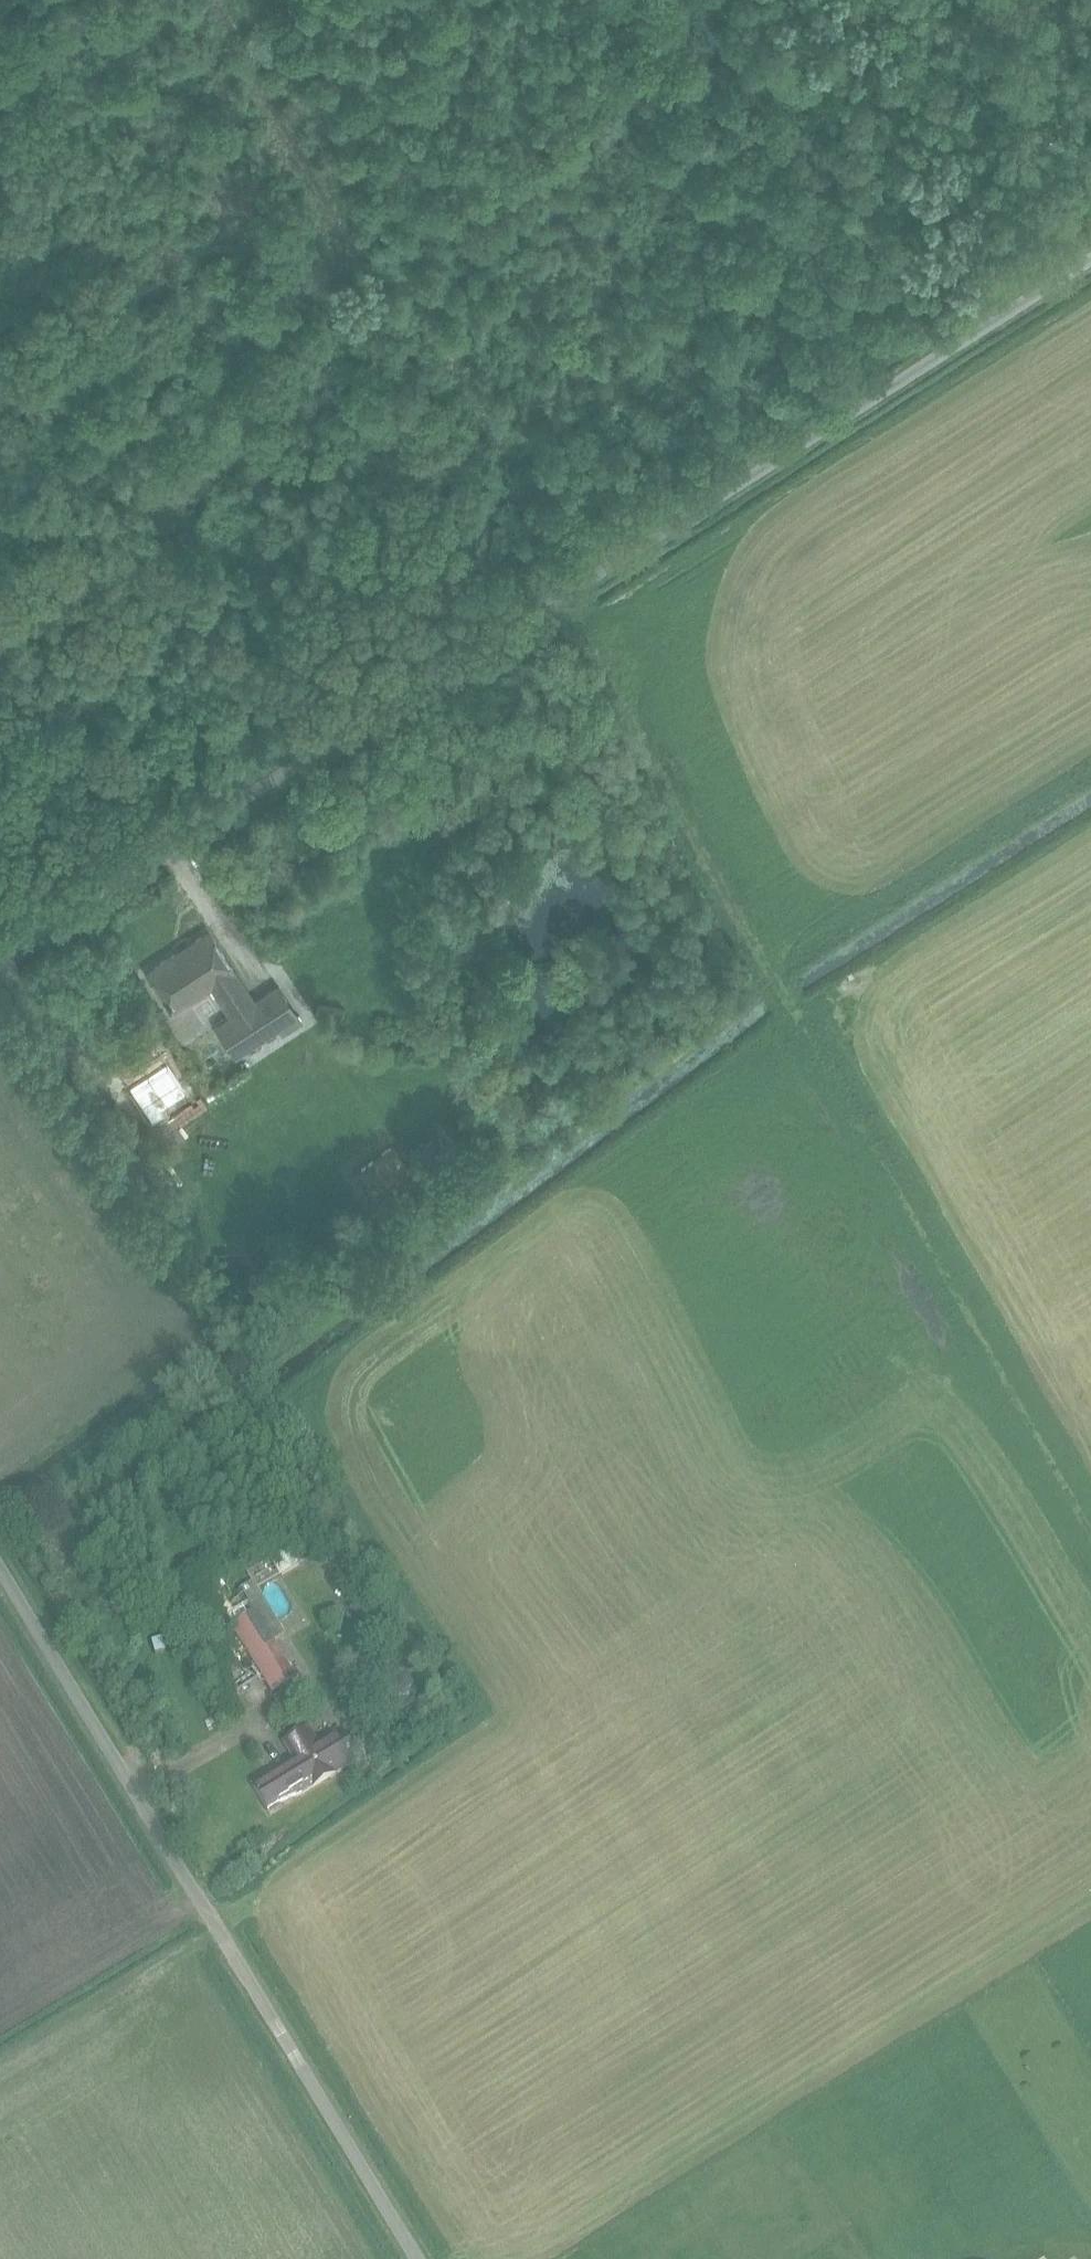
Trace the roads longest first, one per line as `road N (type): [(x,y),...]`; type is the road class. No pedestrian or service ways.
road 1 (unclassified): [(0,955),(1090,259)]
road 2 (unclassified): [(417,2258),(0,1570)]

